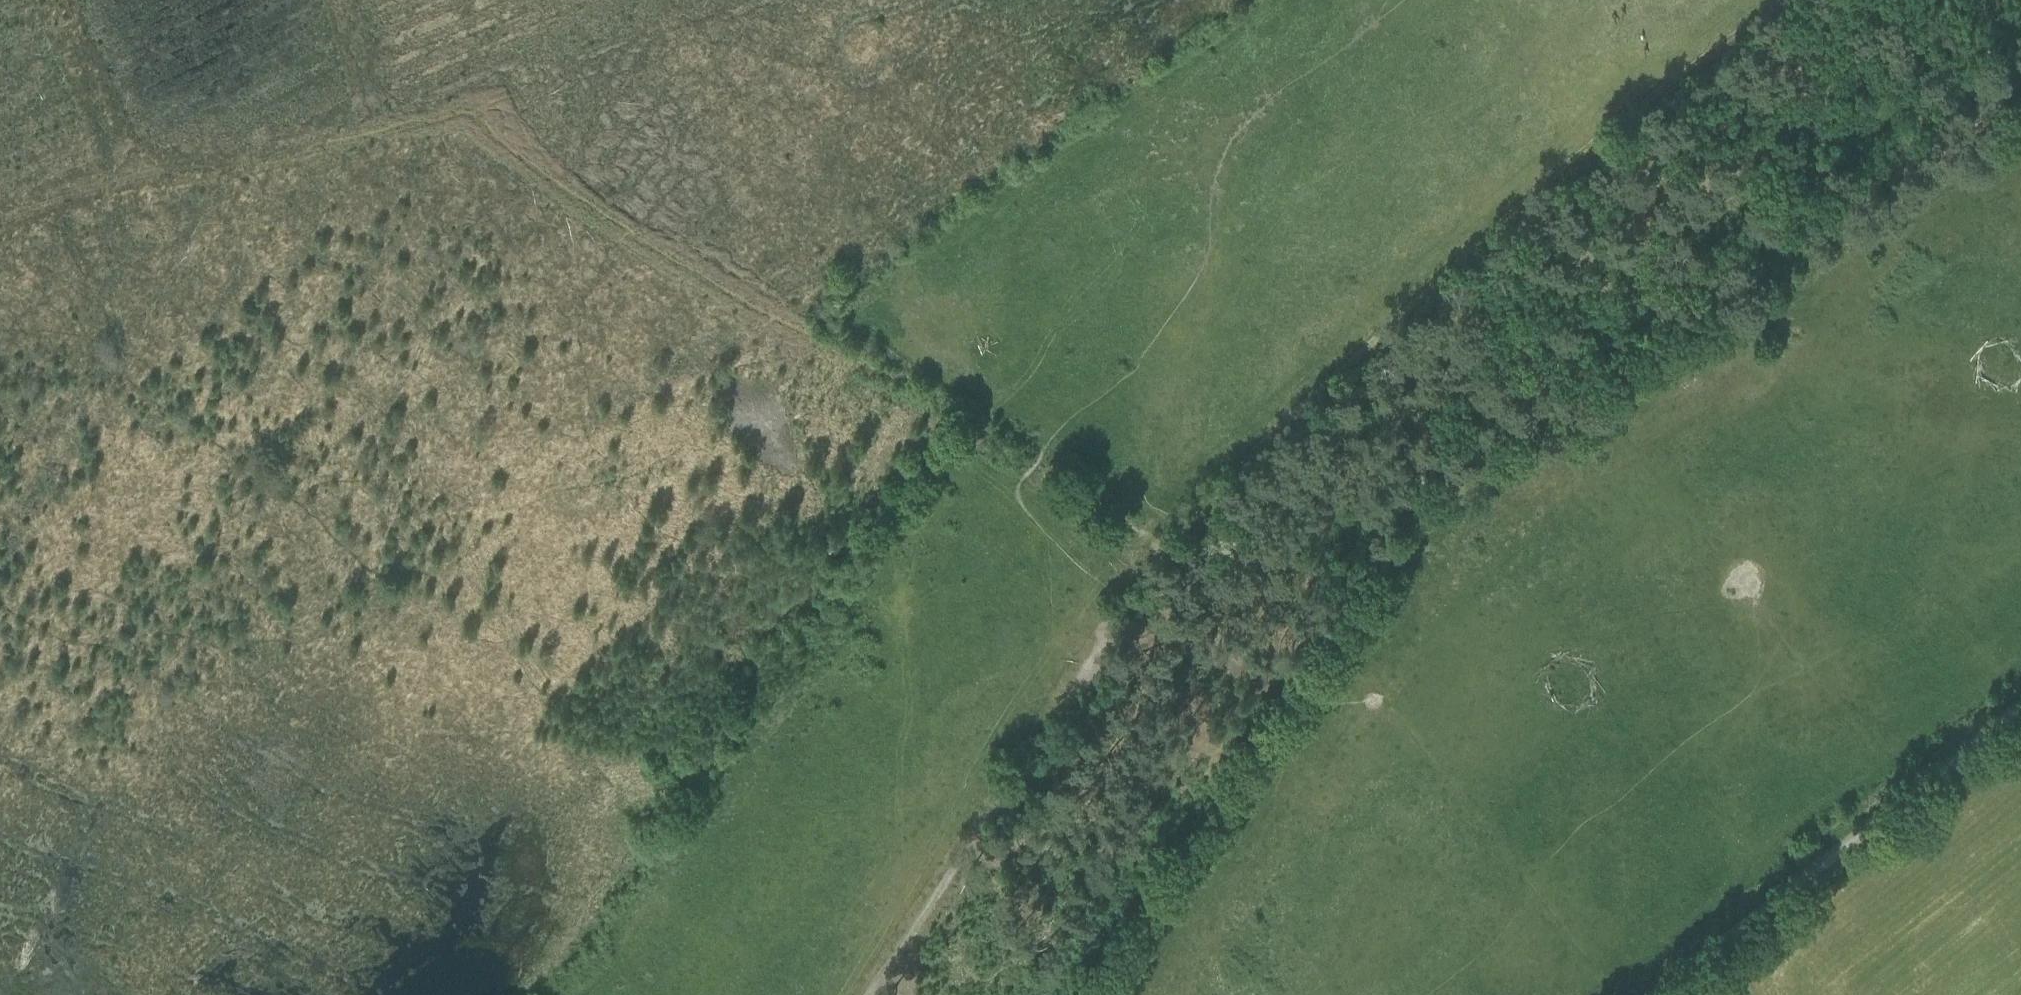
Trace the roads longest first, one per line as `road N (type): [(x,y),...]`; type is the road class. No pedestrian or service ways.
road 1 (track): [(0,220),(140,178),(233,167),(465,109),(553,183),(895,378)]
road 2 (unclassified): [(1657,994),(2020,708)]

